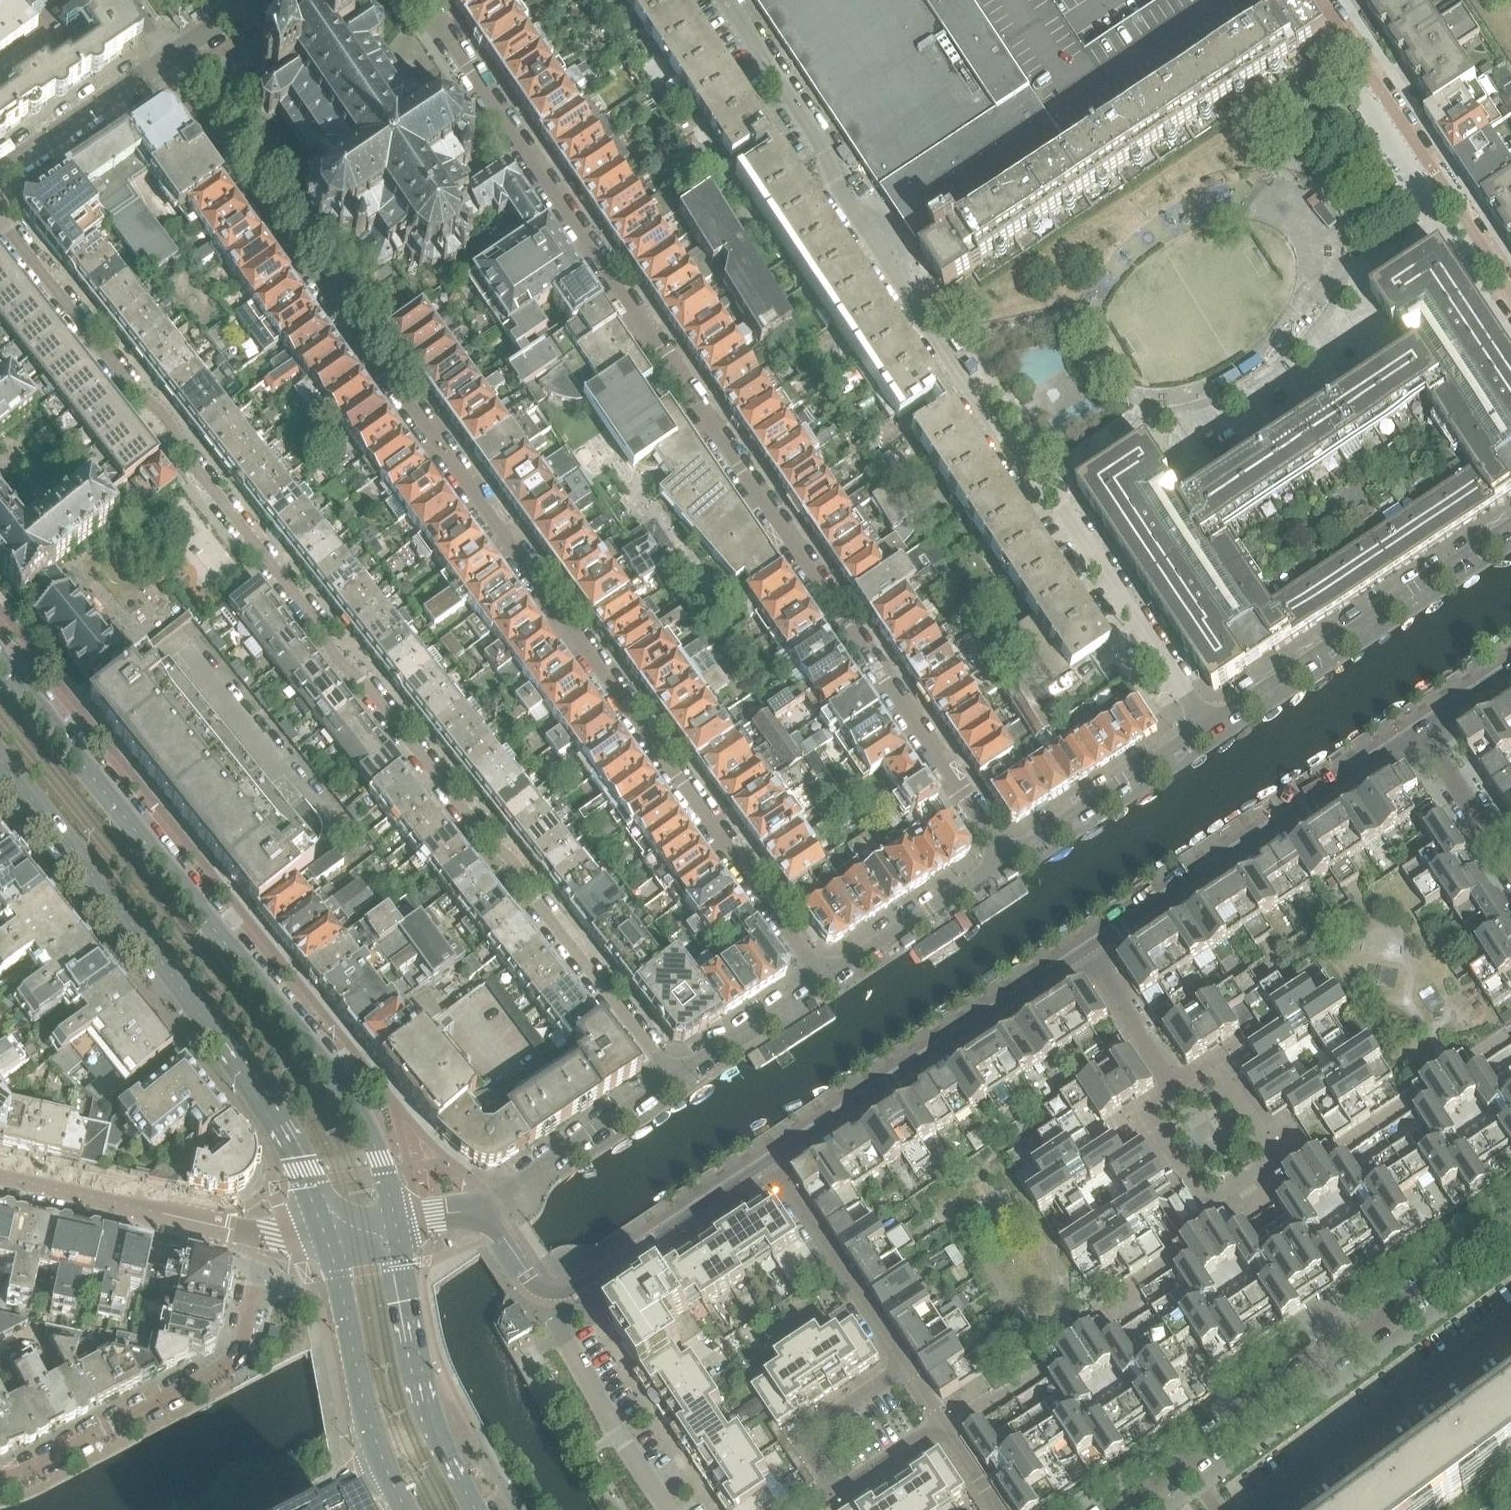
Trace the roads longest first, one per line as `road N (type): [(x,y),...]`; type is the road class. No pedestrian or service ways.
road 1 (residential): [(167,61),(823,980)]
road 2 (residential): [(0,221),(128,385),(164,417),(337,659),(367,686),(674,1079)]
road 3 (residential): [(1007,860),(418,0)]
road 4 (secondary): [(394,1218),(372,1129),(358,1104),(0,653)]
road 5 (secondary): [(0,762),(249,1066),(295,1133),(327,1227)]
road 6 (residential): [(1120,1509),(1510,1223)]
road 7 (residential): [(834,1489),(798,1434),(900,1367),(768,1160)]
road 8 (residential): [(941,347),(728,0)]
road 9 (residential): [(1088,947),(1417,726)]
road 10 (residential): [(259,1237),(237,1358),(0,1482)]
road 11 (residential): [(768,1160),(1088,947)]
road 12 (residential): [(1510,527),(1206,728)]
road 13 (residential): [(480,1215),(529,1281),(563,1294),(768,1160)]
road 14 (residential): [(1510,289),(1325,0)]
road 15 (secondary): [(477,1509),(438,1438),(419,1373),(394,1218)]
road 16 (residential): [(1206,728),(1047,491)]
road 17 (residential): [(1182,1087),(1218,1063),(1294,1178),(1217,1230),(1211,1222)]
road 18 (residential): [(259,1237),(0,1176)]
road 19 (secondary): [(327,1227),(385,1464)]
road 20 (residential): [(1206,728),(1007,860)]
road 21 (residential): [(674,1079),(480,1215)]
road 22 (residential): [(996,1509),(936,1423),(834,1489)]
road 23 (residential): [(1007,860),(823,980)]
road 24 (tertiary): [(0,174),(167,61)]
road 25 (residential): [(941,347),(1023,468),(1047,491)]
road 26 (residential): [(823,980),(674,1079)]
road 27 (residential): [(1211,1222),(1144,1112),(1182,1087)]
road 28 (residential): [(1510,869),(1417,726)]
road 29 (residential): [(1088,947),(1182,1087)]

